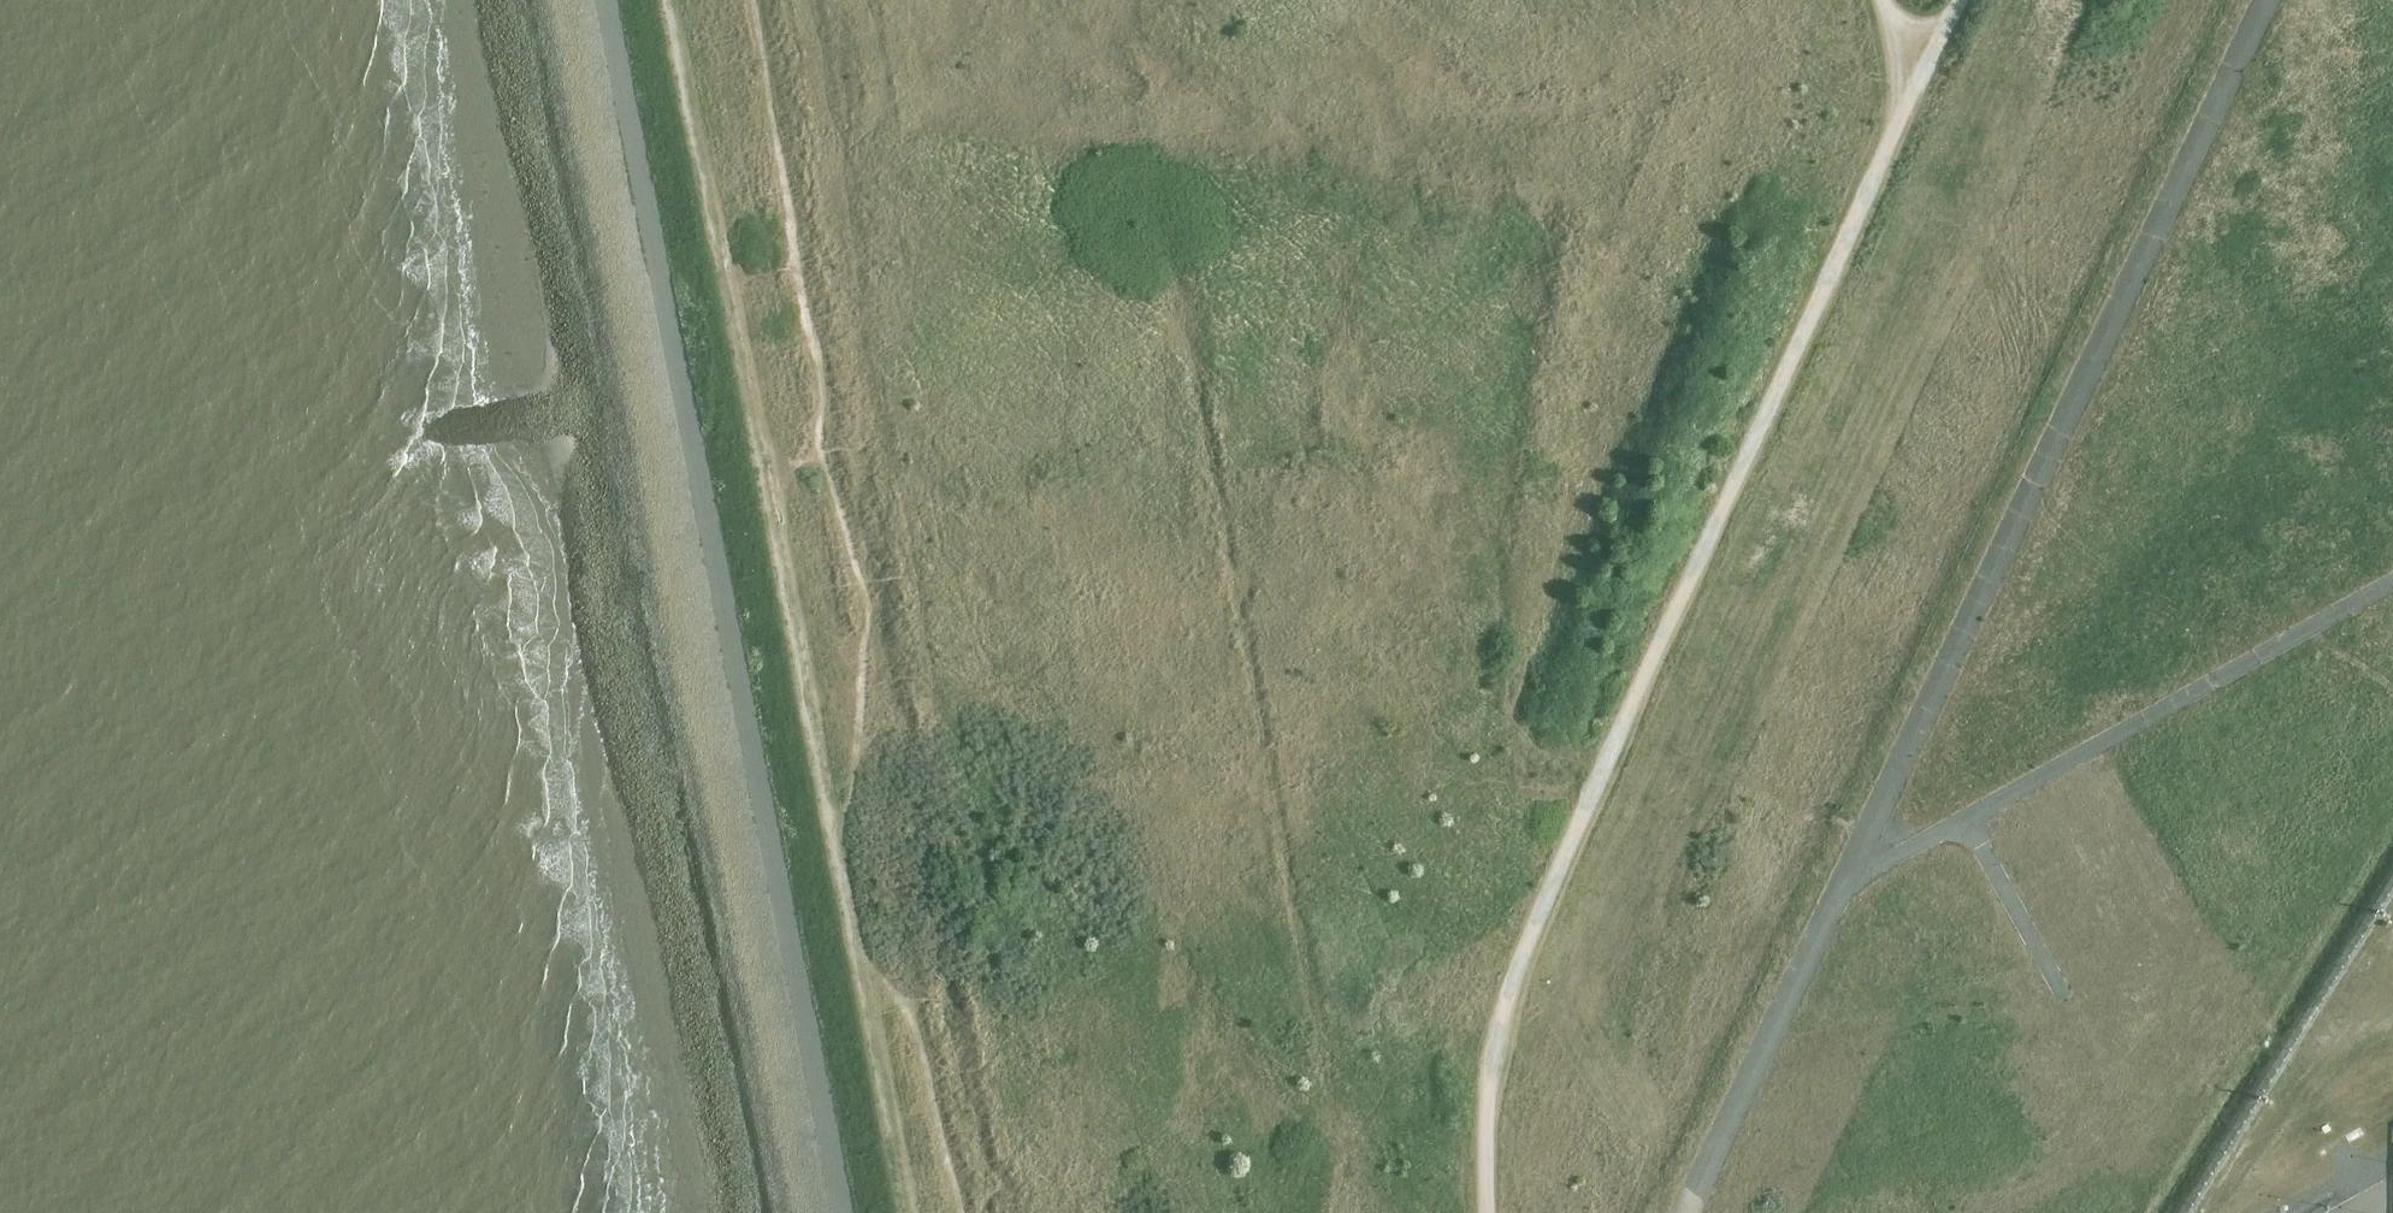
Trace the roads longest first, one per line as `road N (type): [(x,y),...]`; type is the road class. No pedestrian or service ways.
road 1 (track): [(1911,116),(1658,607),(1614,730),(1553,851),(1508,1022),(1492,1212)]
road 2 (track): [(1911,116),(1967,0)]

